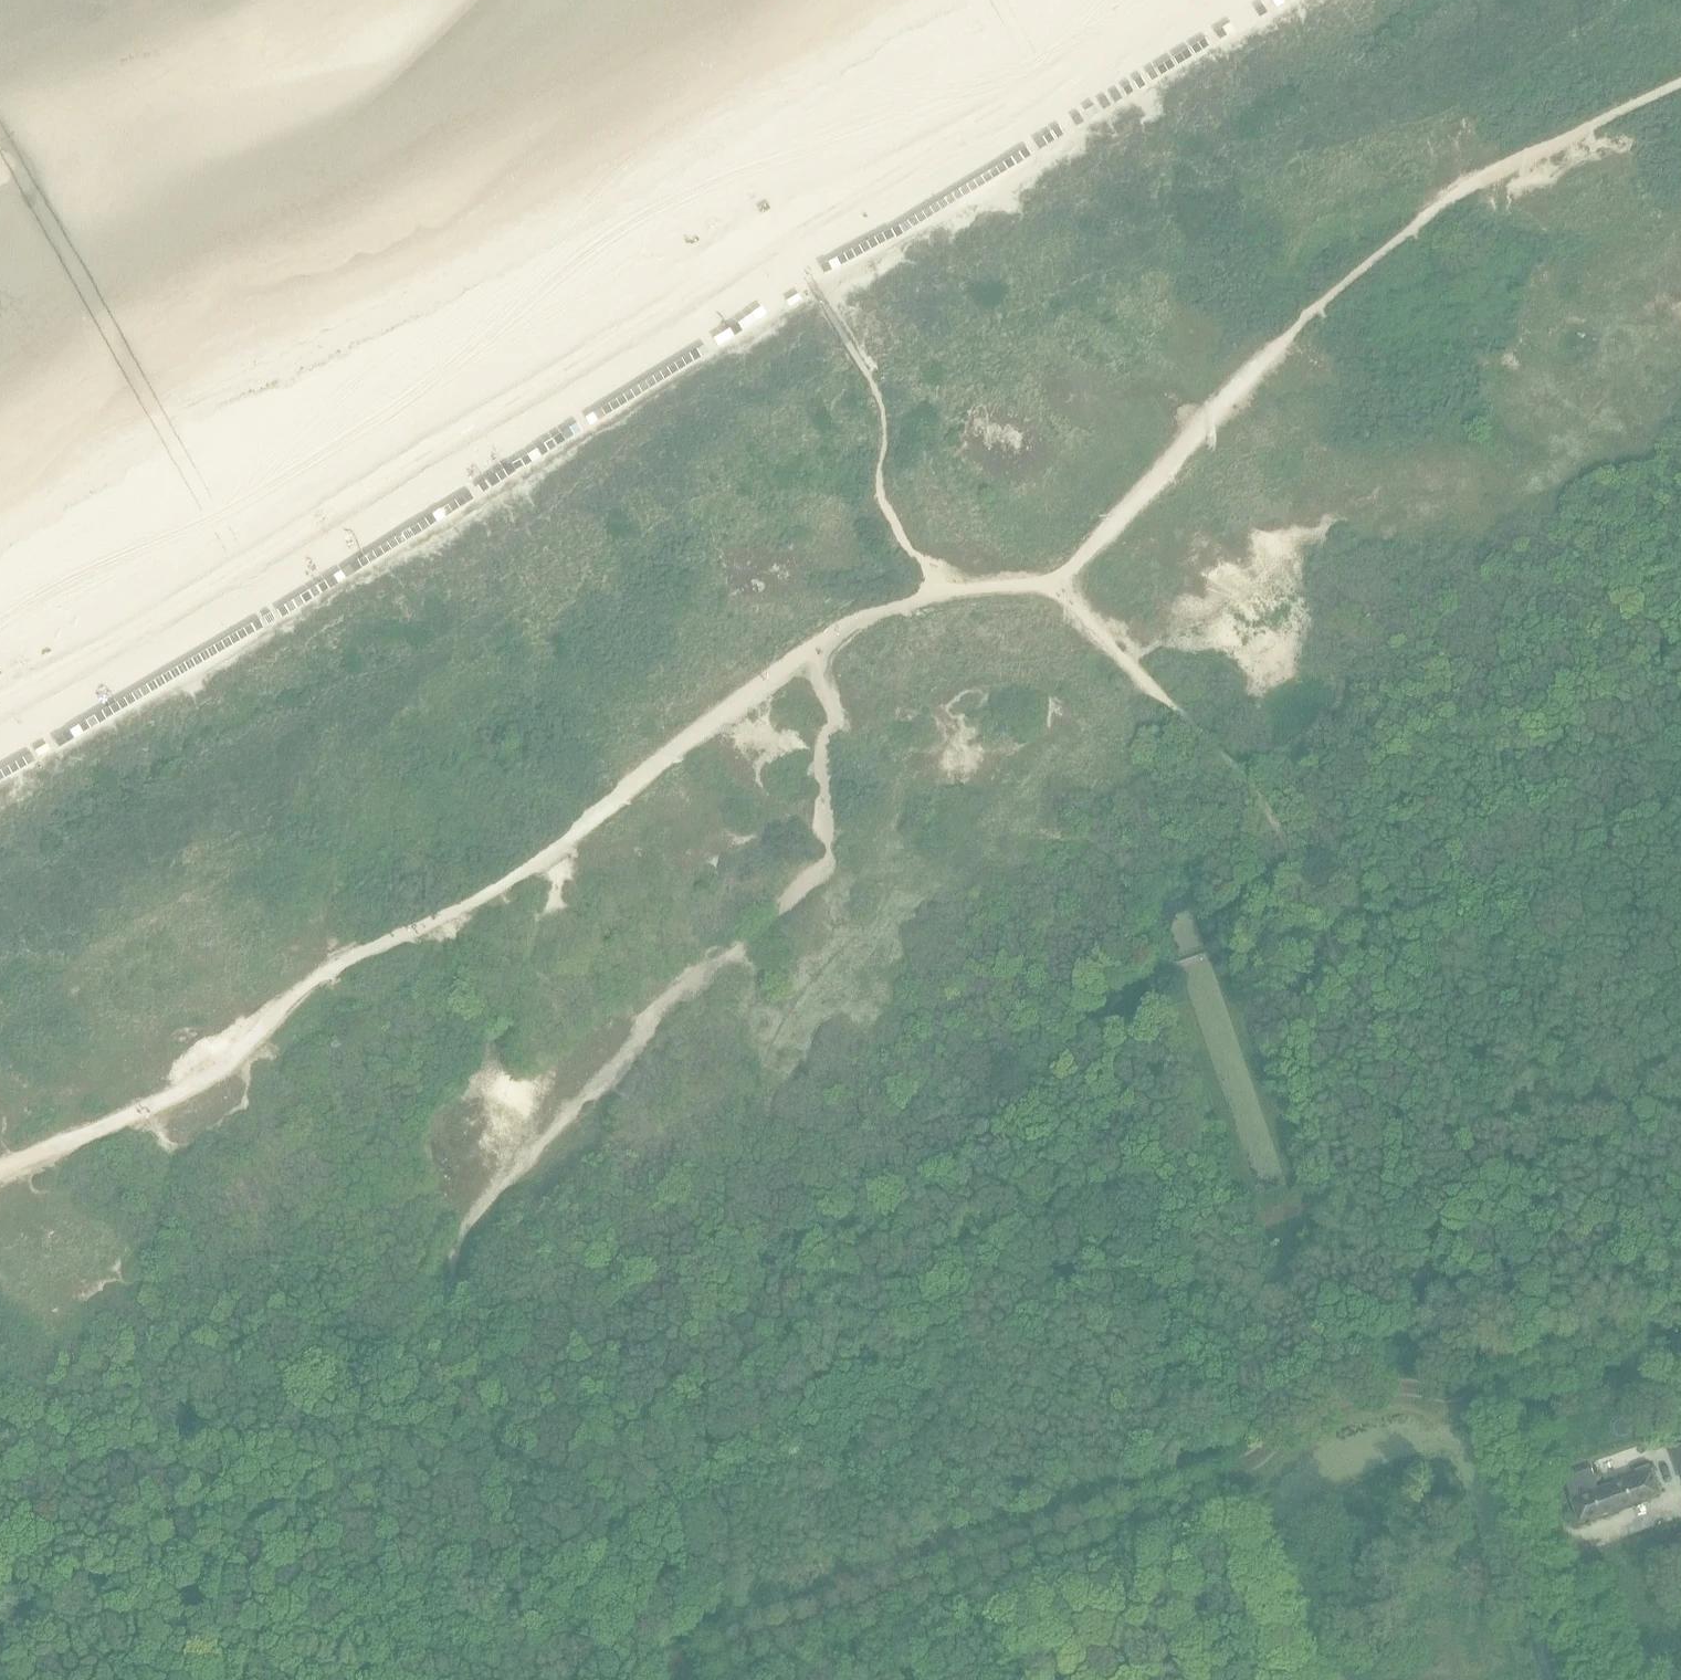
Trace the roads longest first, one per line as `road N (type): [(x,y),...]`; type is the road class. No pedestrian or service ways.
road 1 (track): [(0,1168),(197,1088),(322,976),(567,834),(741,692),(858,613),(916,587),(1051,582),(1264,358),(1375,253),(1505,161),(1680,78)]
road 2 (track): [(1321,919),(1343,961),(1493,1374),(1442,1391),(1387,1384),(1322,1400),(1253,1458),(688,1660),(694,1679)]
road 3 (track): [(1604,1679),(1493,1374),(1680,1311)]

